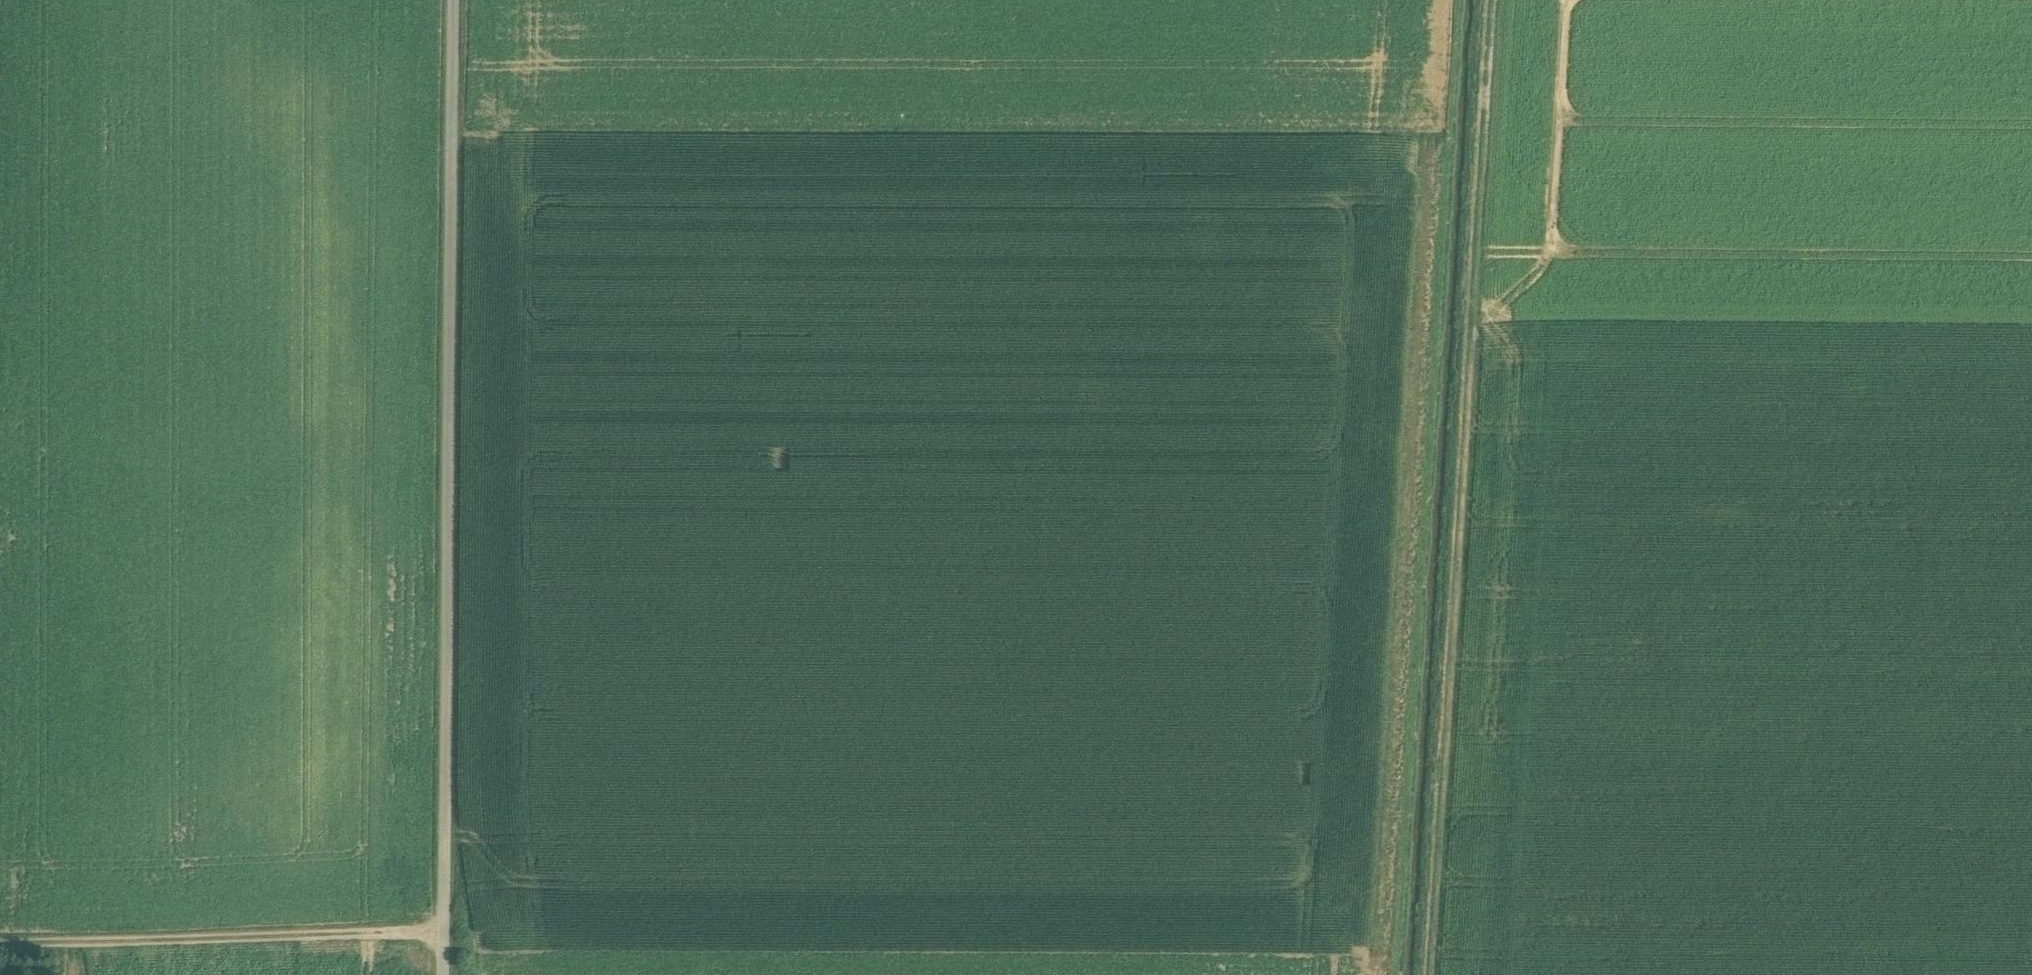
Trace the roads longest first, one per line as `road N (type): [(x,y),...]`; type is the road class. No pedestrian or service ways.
road 1 (track): [(445,974),(456,0)]
road 2 (track): [(0,945),(445,930)]

